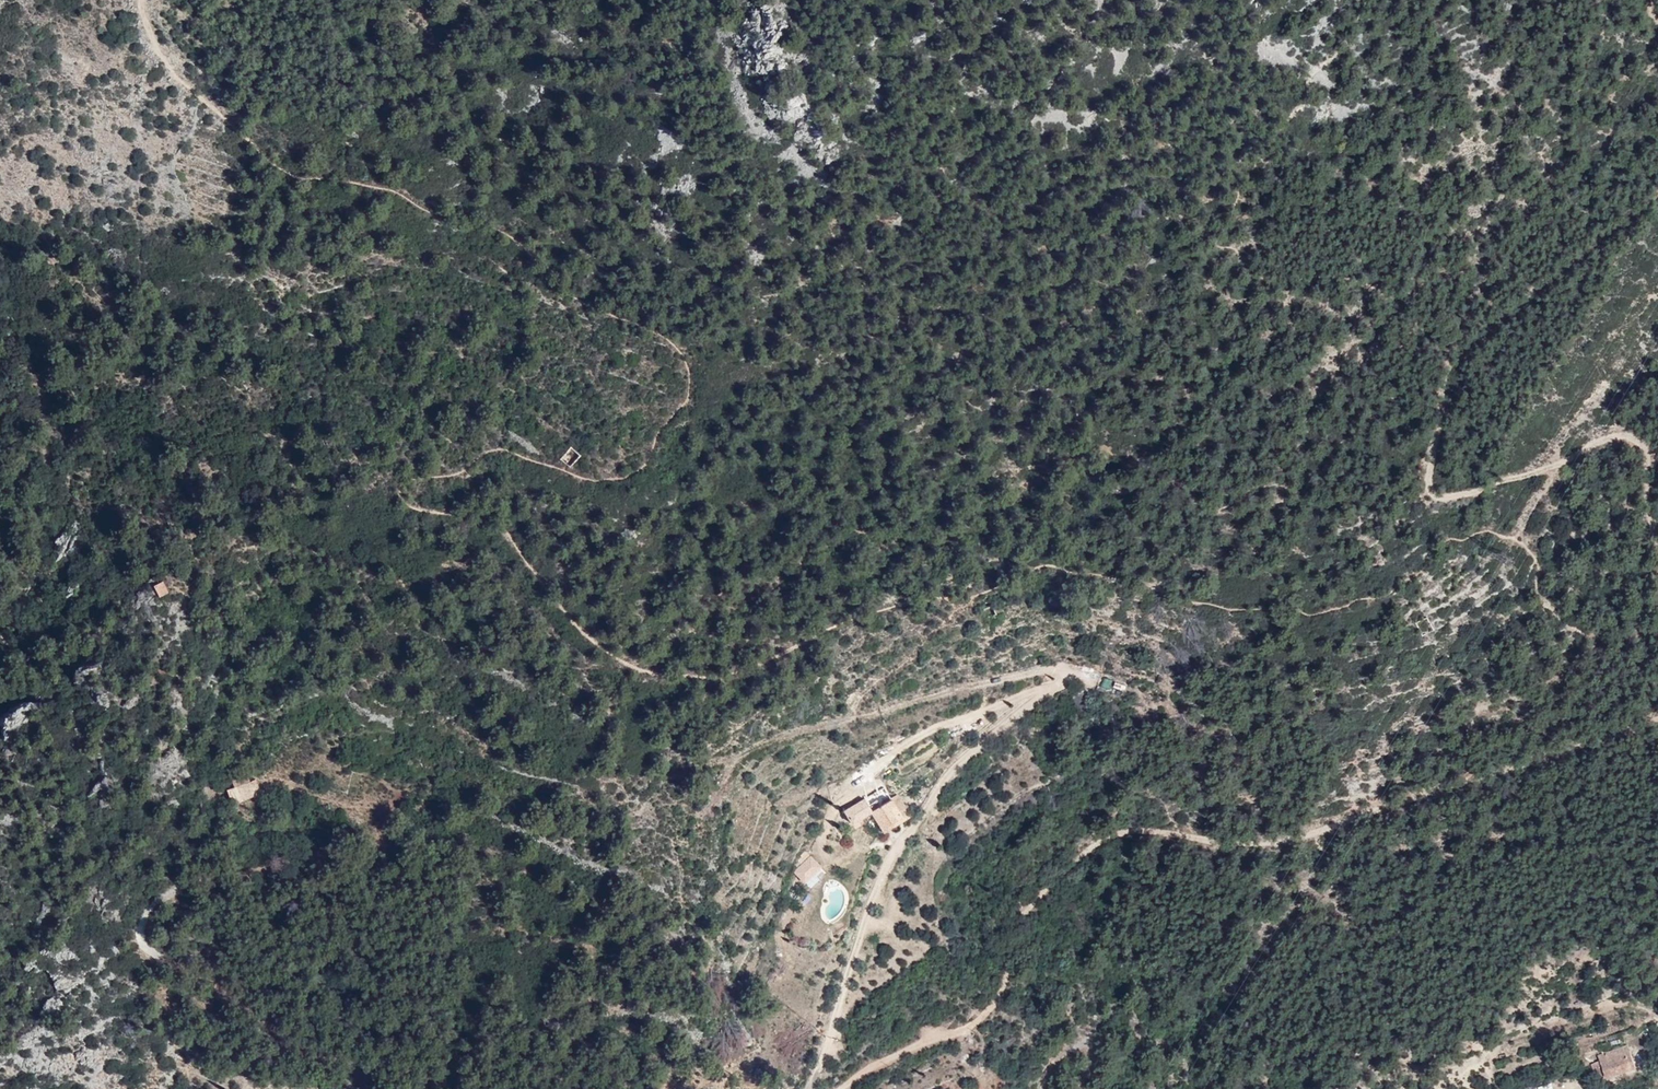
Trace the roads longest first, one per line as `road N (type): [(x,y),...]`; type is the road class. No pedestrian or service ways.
road 1 (track): [(842,1088),(988,1012),(1031,906),(1115,835),(1138,830),(1237,843),(1300,837),(1657,707)]
road 2 (track): [(1657,541),(1640,432),(1476,494),(1423,486),(1449,362),(1657,192)]

